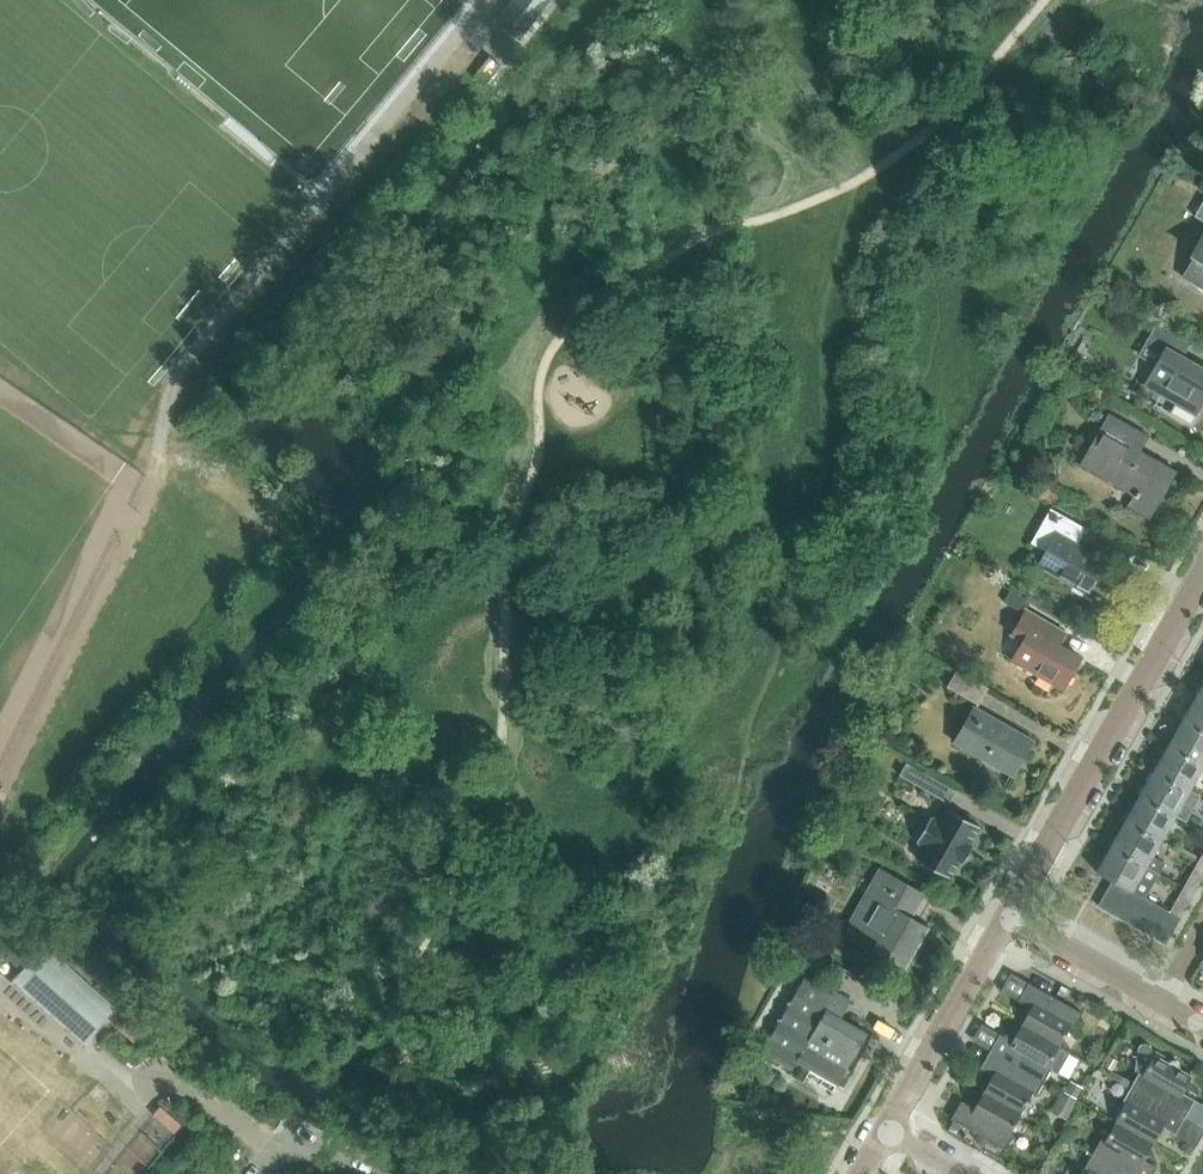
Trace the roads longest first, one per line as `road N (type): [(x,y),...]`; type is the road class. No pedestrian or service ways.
road 1 (residential): [(1007,915),(1202,572)]
road 2 (residential): [(888,1125),(1007,915)]
road 3 (residential): [(1159,998),(1007,915)]
road 4 (unclassified): [(261,1173),(291,1144),(329,1152),(365,1173)]

